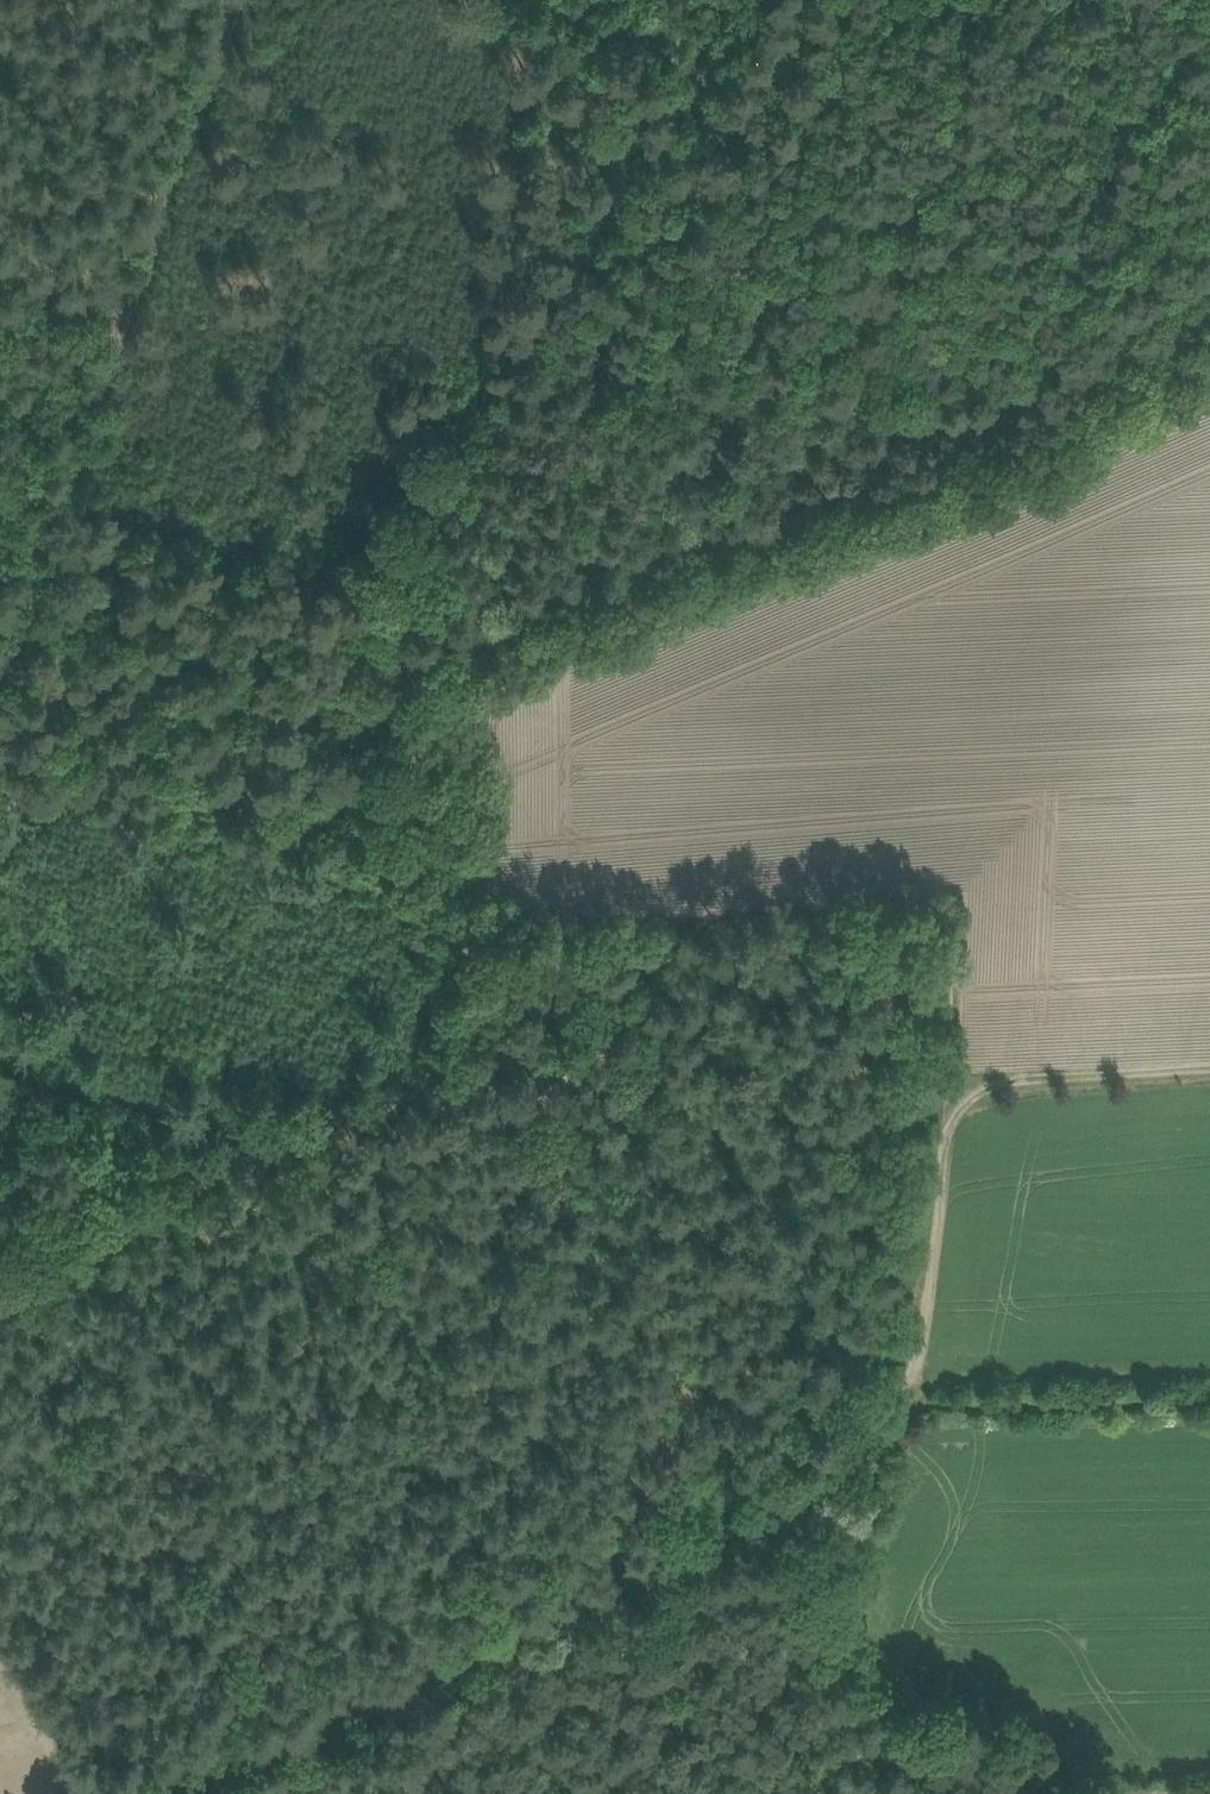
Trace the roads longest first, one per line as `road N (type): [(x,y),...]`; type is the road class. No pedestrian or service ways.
road 1 (track): [(155,1789),(565,1610),(852,1456),(884,1418),(898,1385),(921,1176),(937,1121)]
road 2 (track): [(937,1121),(972,1096),(1209,1069)]

